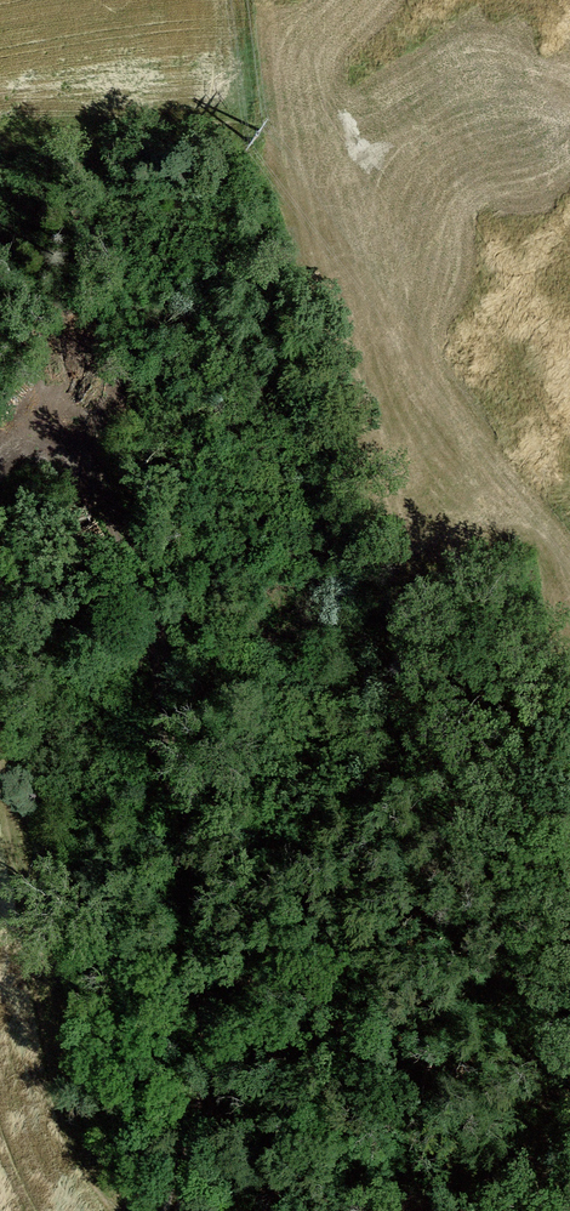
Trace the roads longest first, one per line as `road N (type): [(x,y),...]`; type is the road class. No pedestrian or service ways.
road 1 (track): [(105,465),(161,612),(204,1035),(163,1210)]
road 2 (track): [(0,784),(44,945),(86,1174),(128,1210)]

